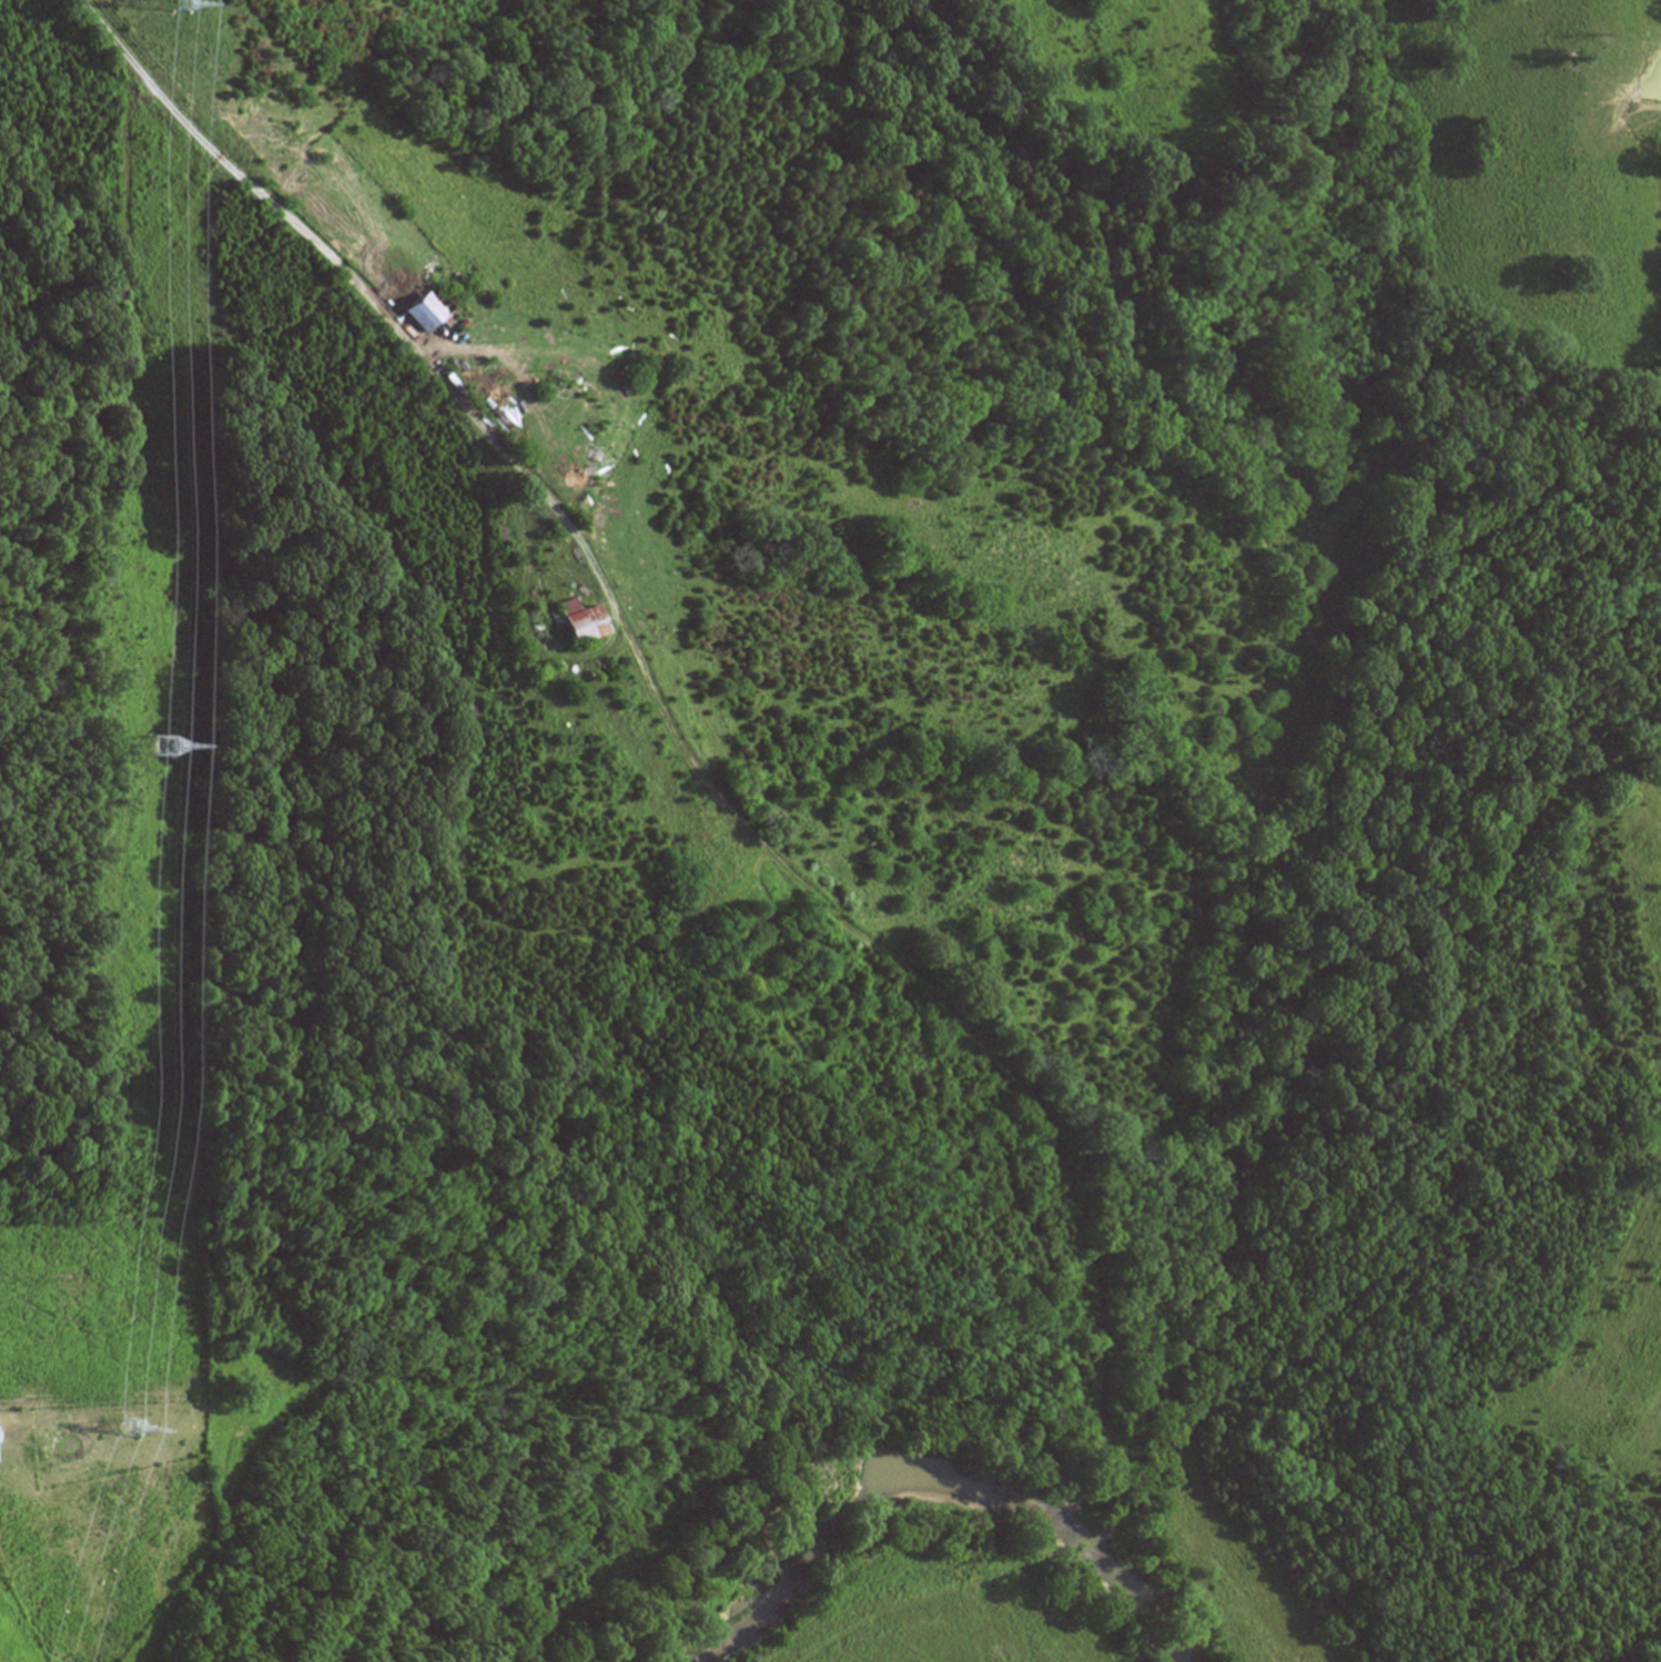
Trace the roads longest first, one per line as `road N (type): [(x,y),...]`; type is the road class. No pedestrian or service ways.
road 1 (residential): [(453,394),(356,282),(181,115),(83,0)]

